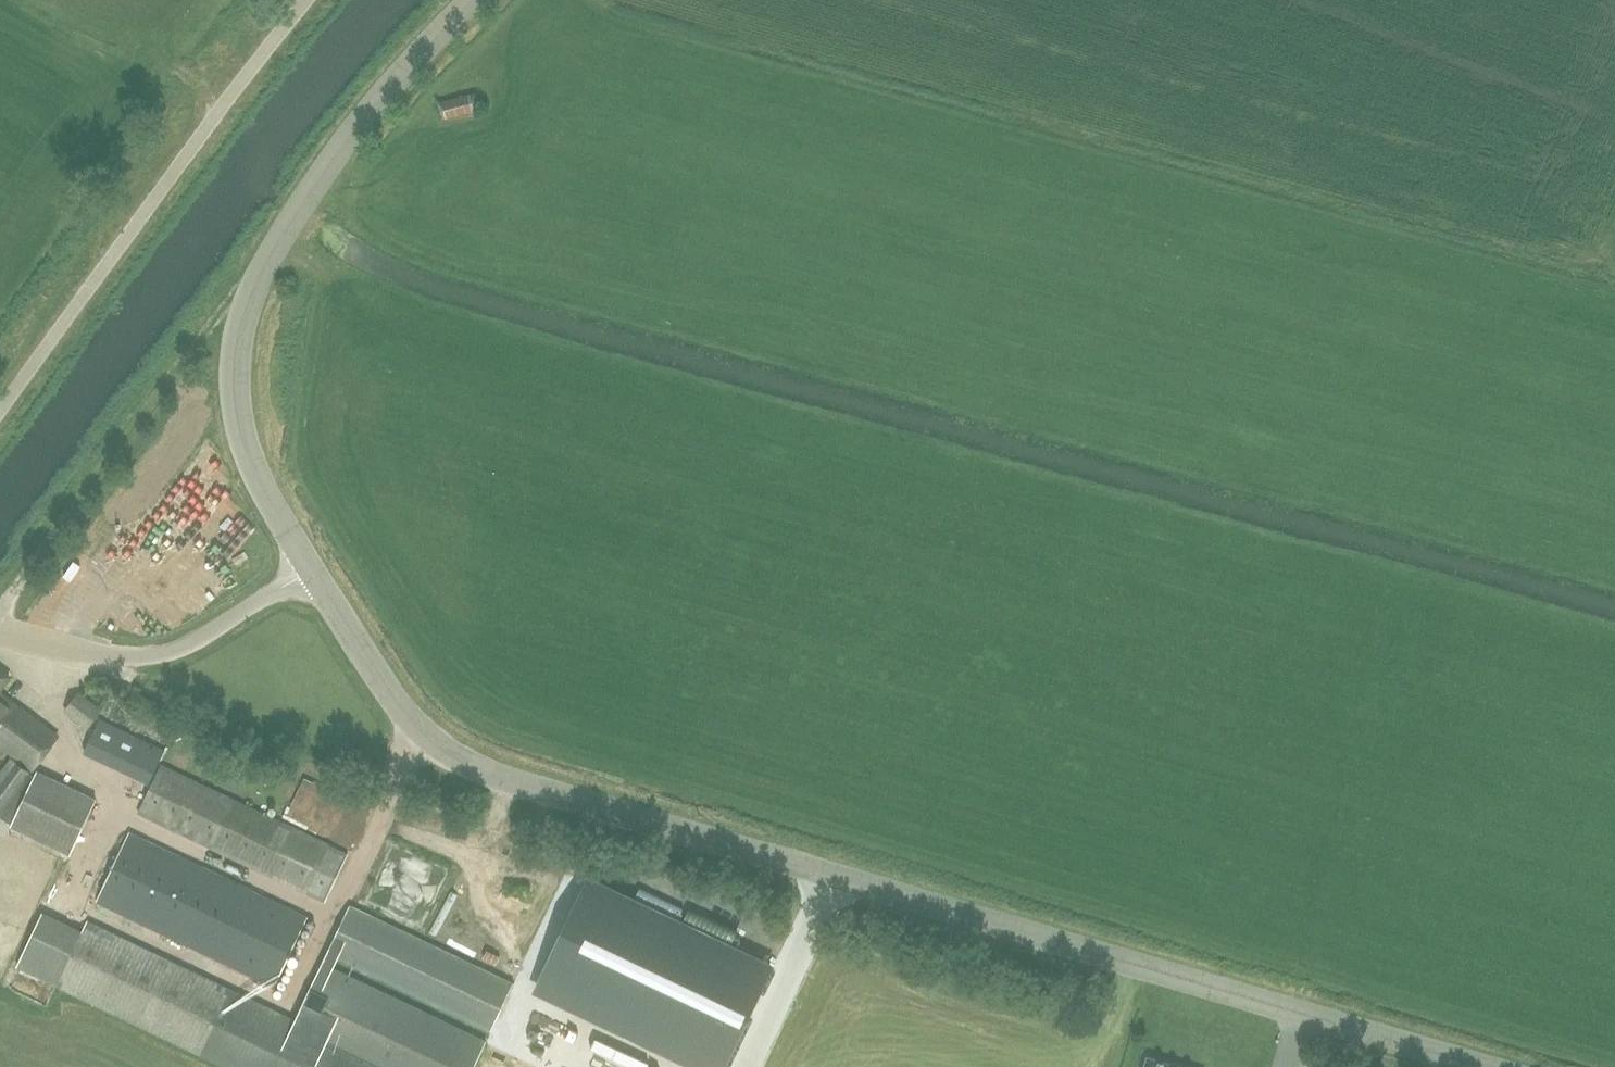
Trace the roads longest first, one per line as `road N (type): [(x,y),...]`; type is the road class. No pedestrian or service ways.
road 1 (unclassified): [(314,570),(436,746),(454,761),(1479,1066)]
road 2 (unclassified): [(314,570),(254,474),(238,426),(234,388),(244,322),(264,265),(340,153),(389,84),(470,0)]
road 3 (unclassified): [(0,407),(304,0)]
road 4 (unclassified): [(0,634),(93,656),(163,654),(314,570)]

